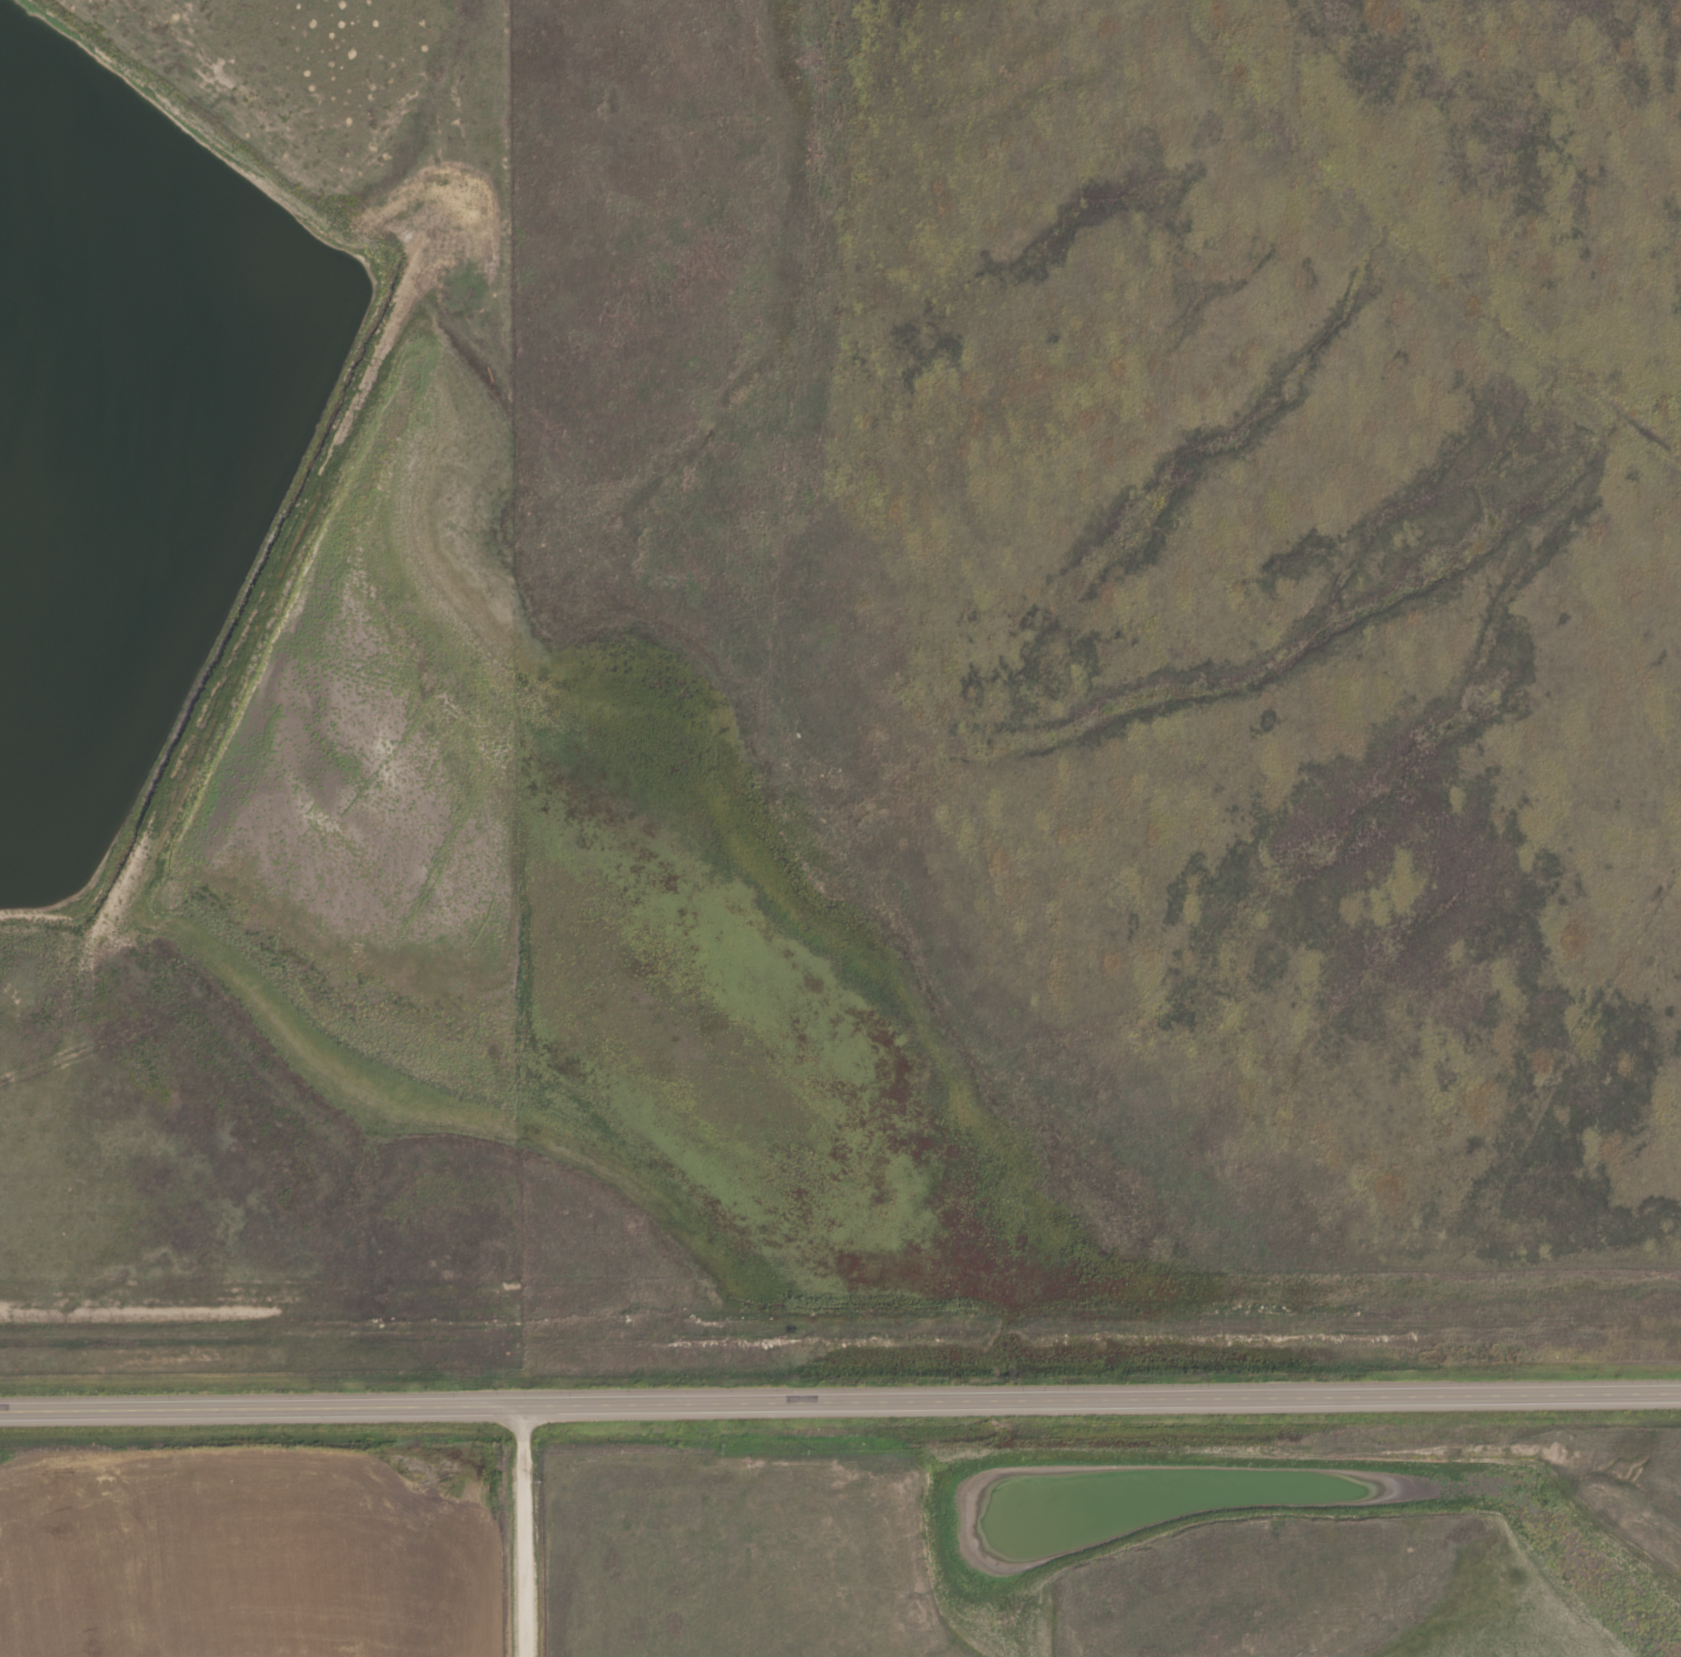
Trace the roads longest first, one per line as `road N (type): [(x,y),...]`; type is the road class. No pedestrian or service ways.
road 1 (primary): [(1680,1392),(0,1410)]
road 2 (residential): [(530,1656),(528,1404)]

